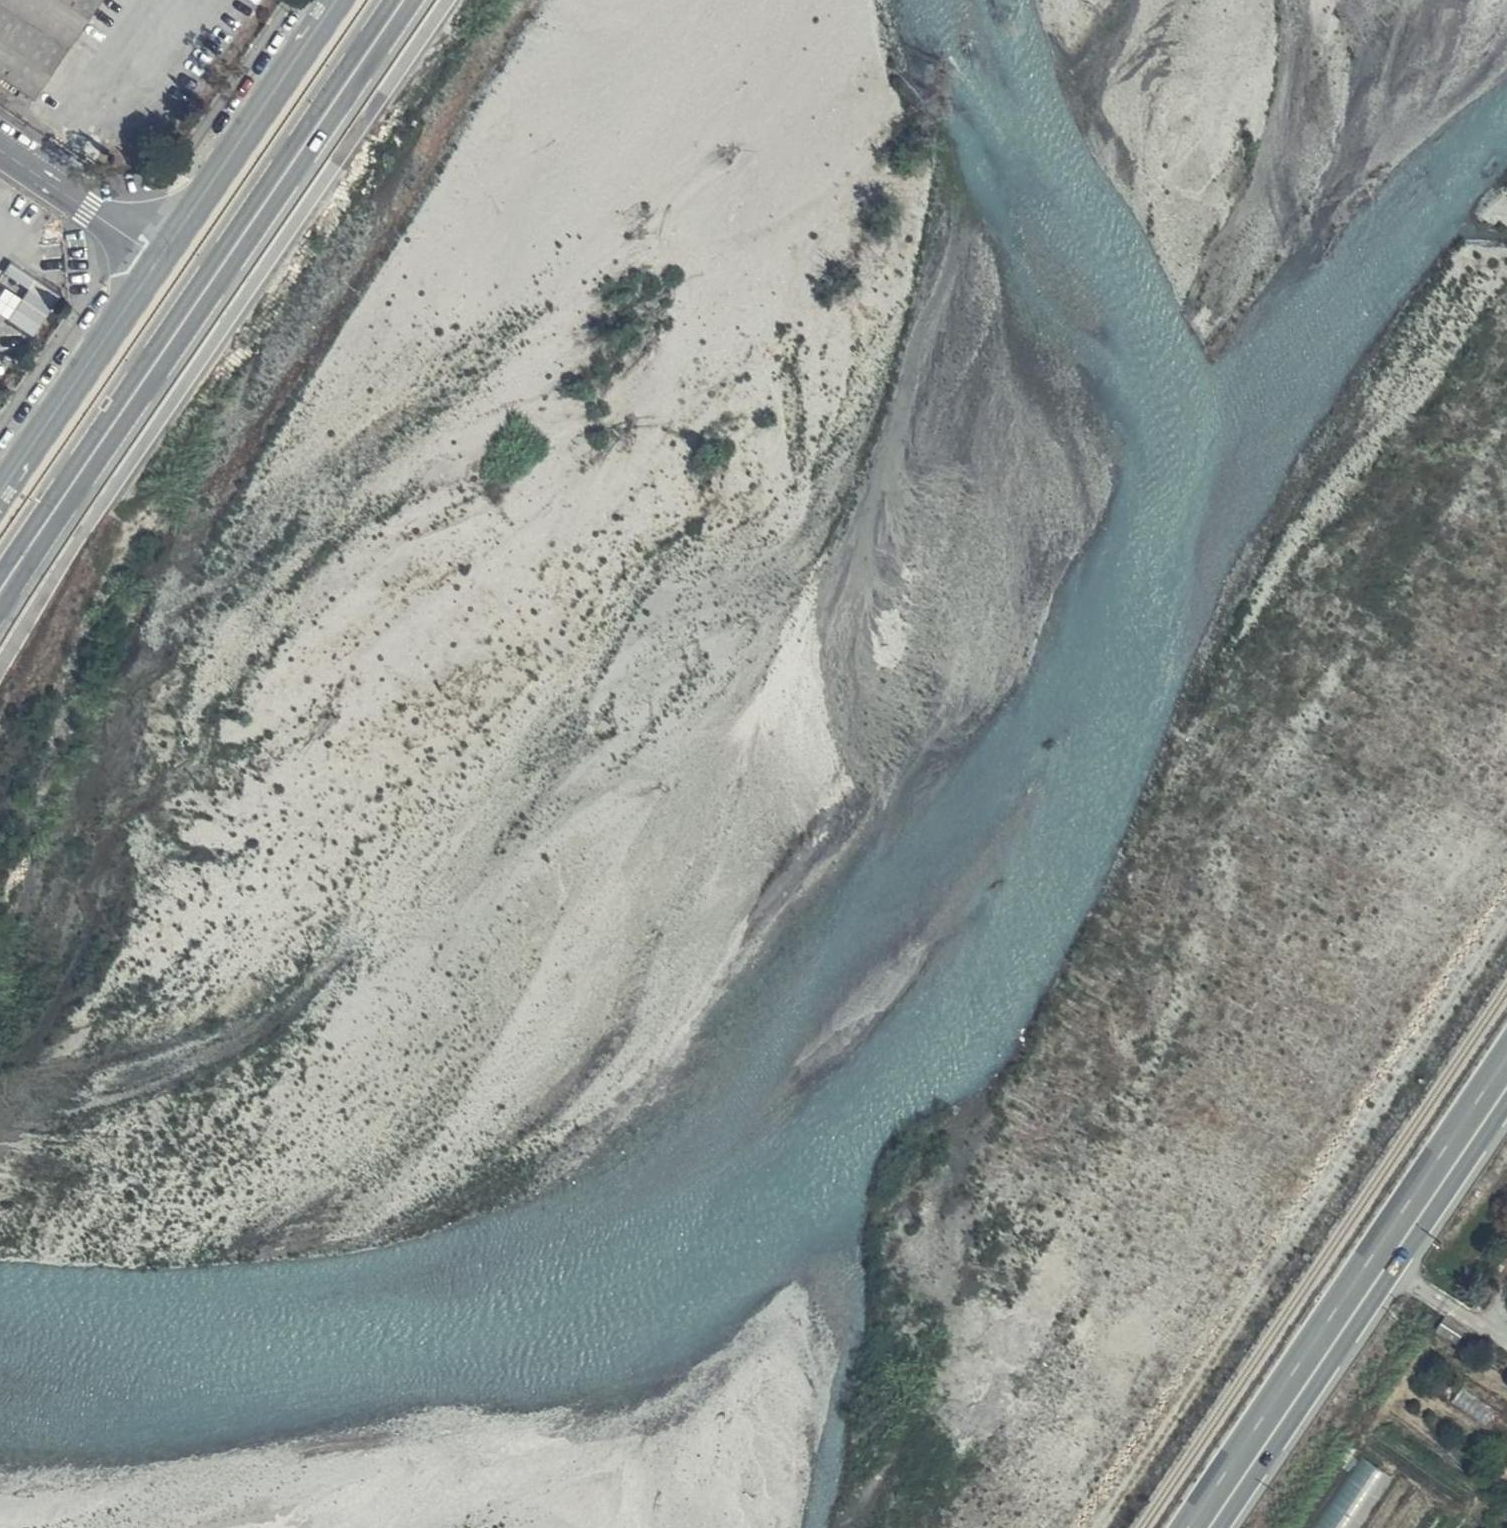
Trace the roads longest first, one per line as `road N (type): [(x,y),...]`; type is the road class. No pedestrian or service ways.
road 1 (track): [(1060,1527),(1225,1340),(1506,914)]
road 2 (trunk): [(0,594),(405,0)]
road 3 (primary): [(1199,1527),(1506,1072)]
road 4 (tertiary): [(163,257),(339,0)]
road 5 (tertiary): [(0,497),(163,257)]
road 6 (unclassified): [(0,148),(163,257)]

